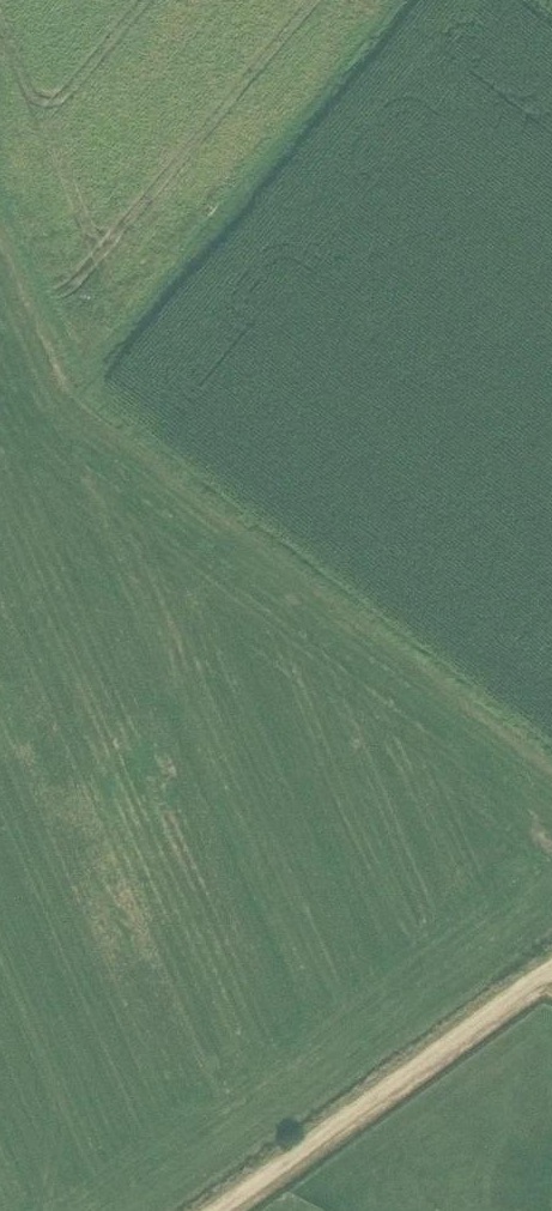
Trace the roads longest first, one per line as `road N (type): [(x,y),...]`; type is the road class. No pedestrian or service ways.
road 1 (track): [(551,969),(218,1210)]

